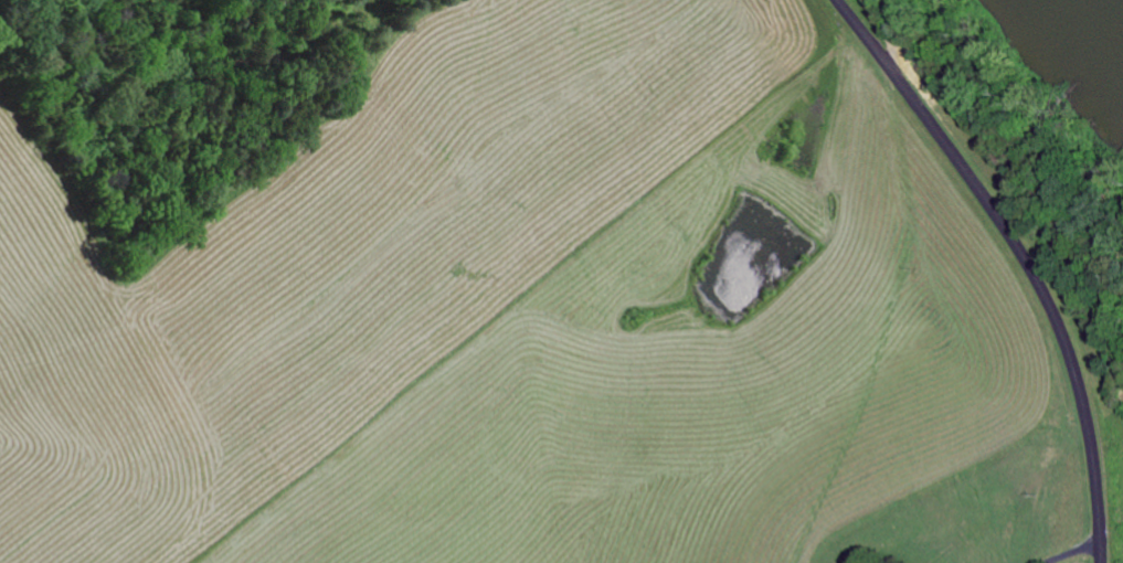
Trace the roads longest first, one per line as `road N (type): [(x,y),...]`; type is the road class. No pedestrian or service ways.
road 1 (residential): [(1103,562),(1091,438),(1060,329),(1006,227),(841,0)]

